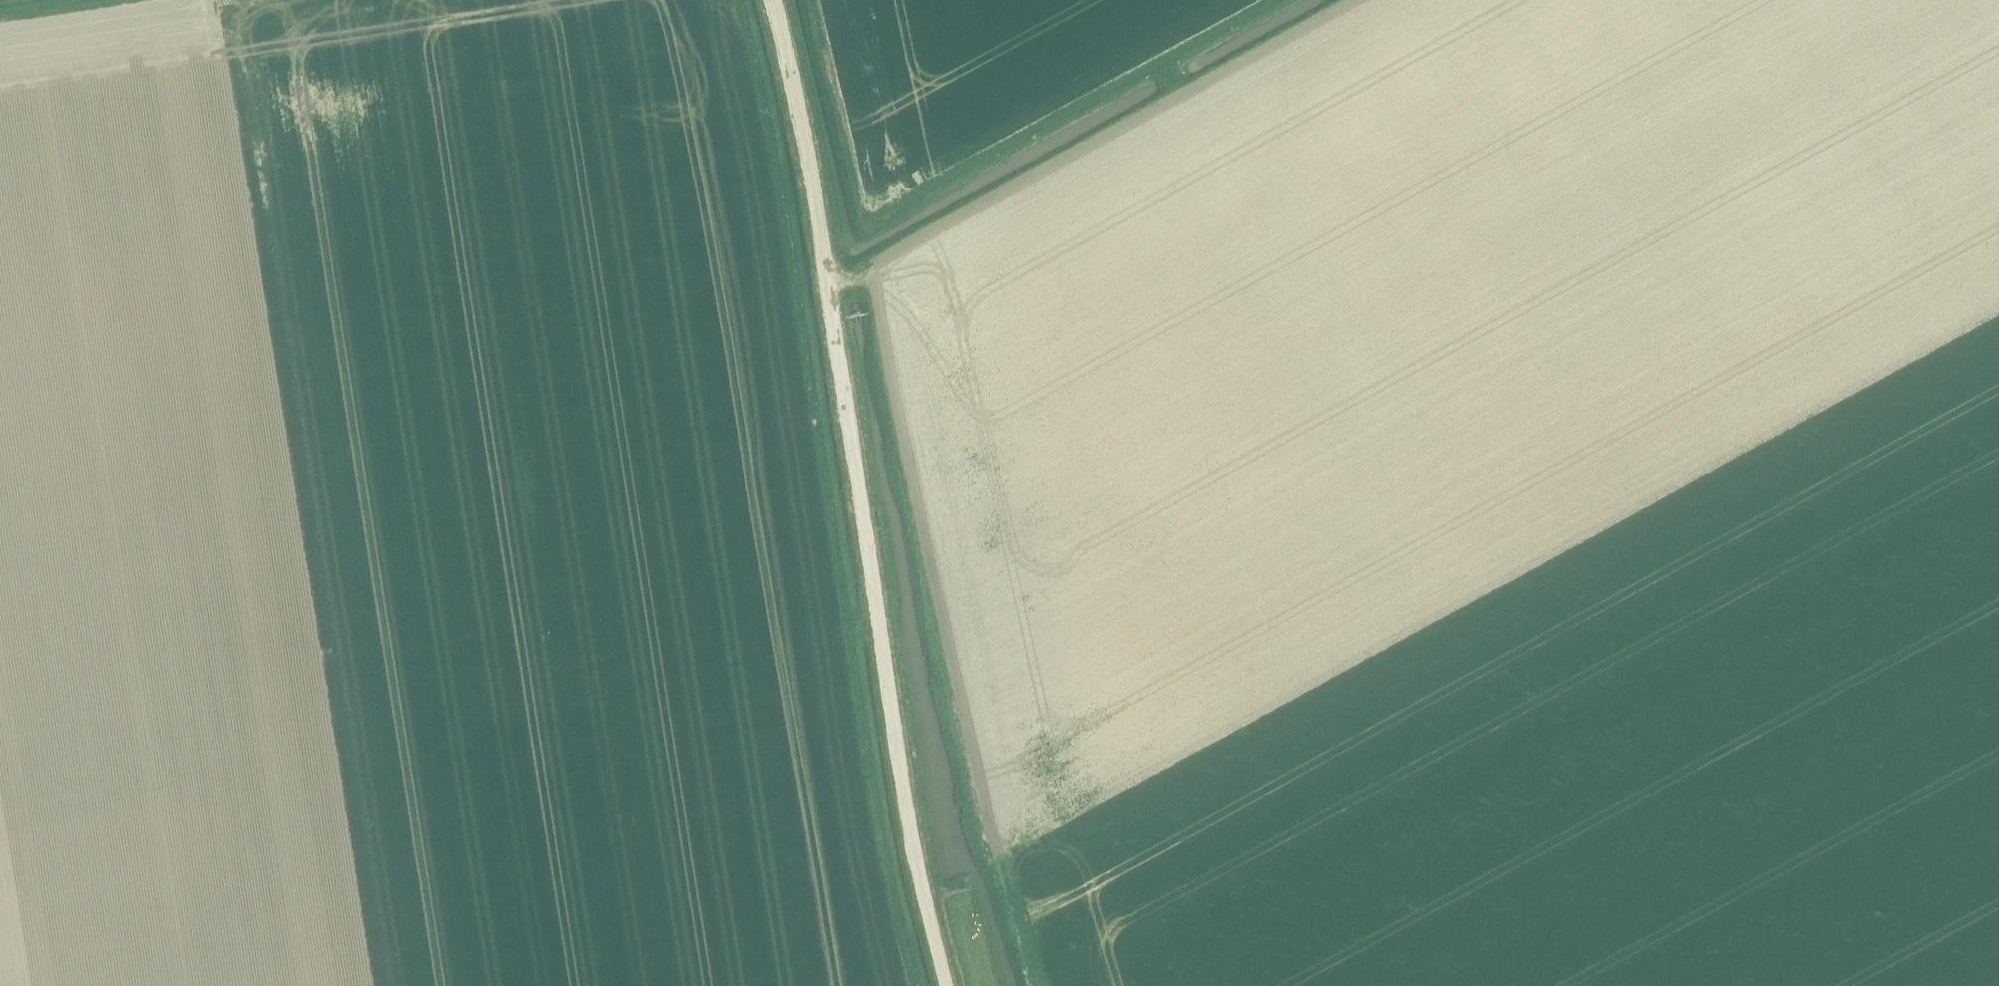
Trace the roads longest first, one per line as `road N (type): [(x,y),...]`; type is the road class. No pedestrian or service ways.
road 1 (track): [(774,0),(824,199),(916,833),(952,985)]

